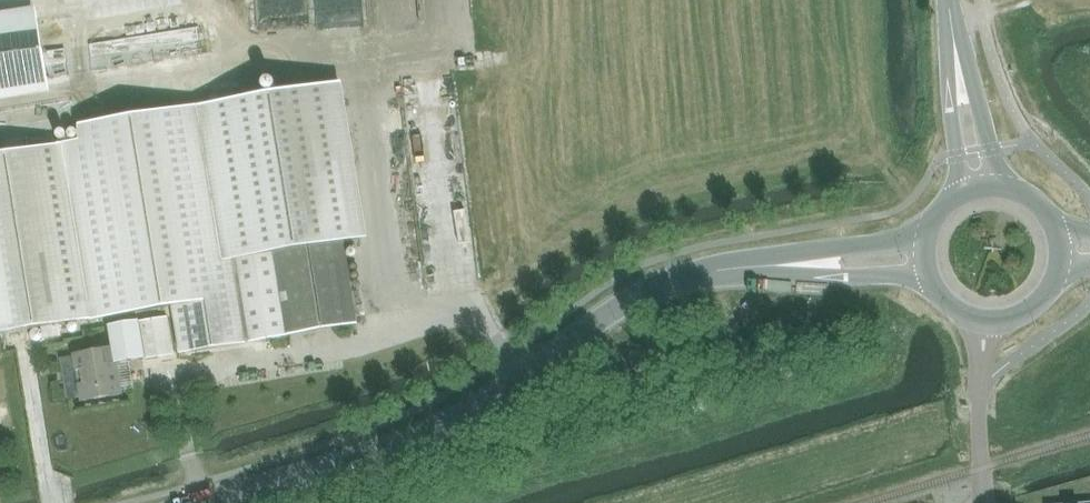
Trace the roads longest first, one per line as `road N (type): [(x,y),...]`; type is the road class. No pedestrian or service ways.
road 1 (tertiary): [(211,502),(443,427),(490,402),(622,304),(679,278),(923,259)]
road 2 (tertiary): [(981,187),(952,0)]
road 3 (unclassified): [(984,502),(984,323)]

